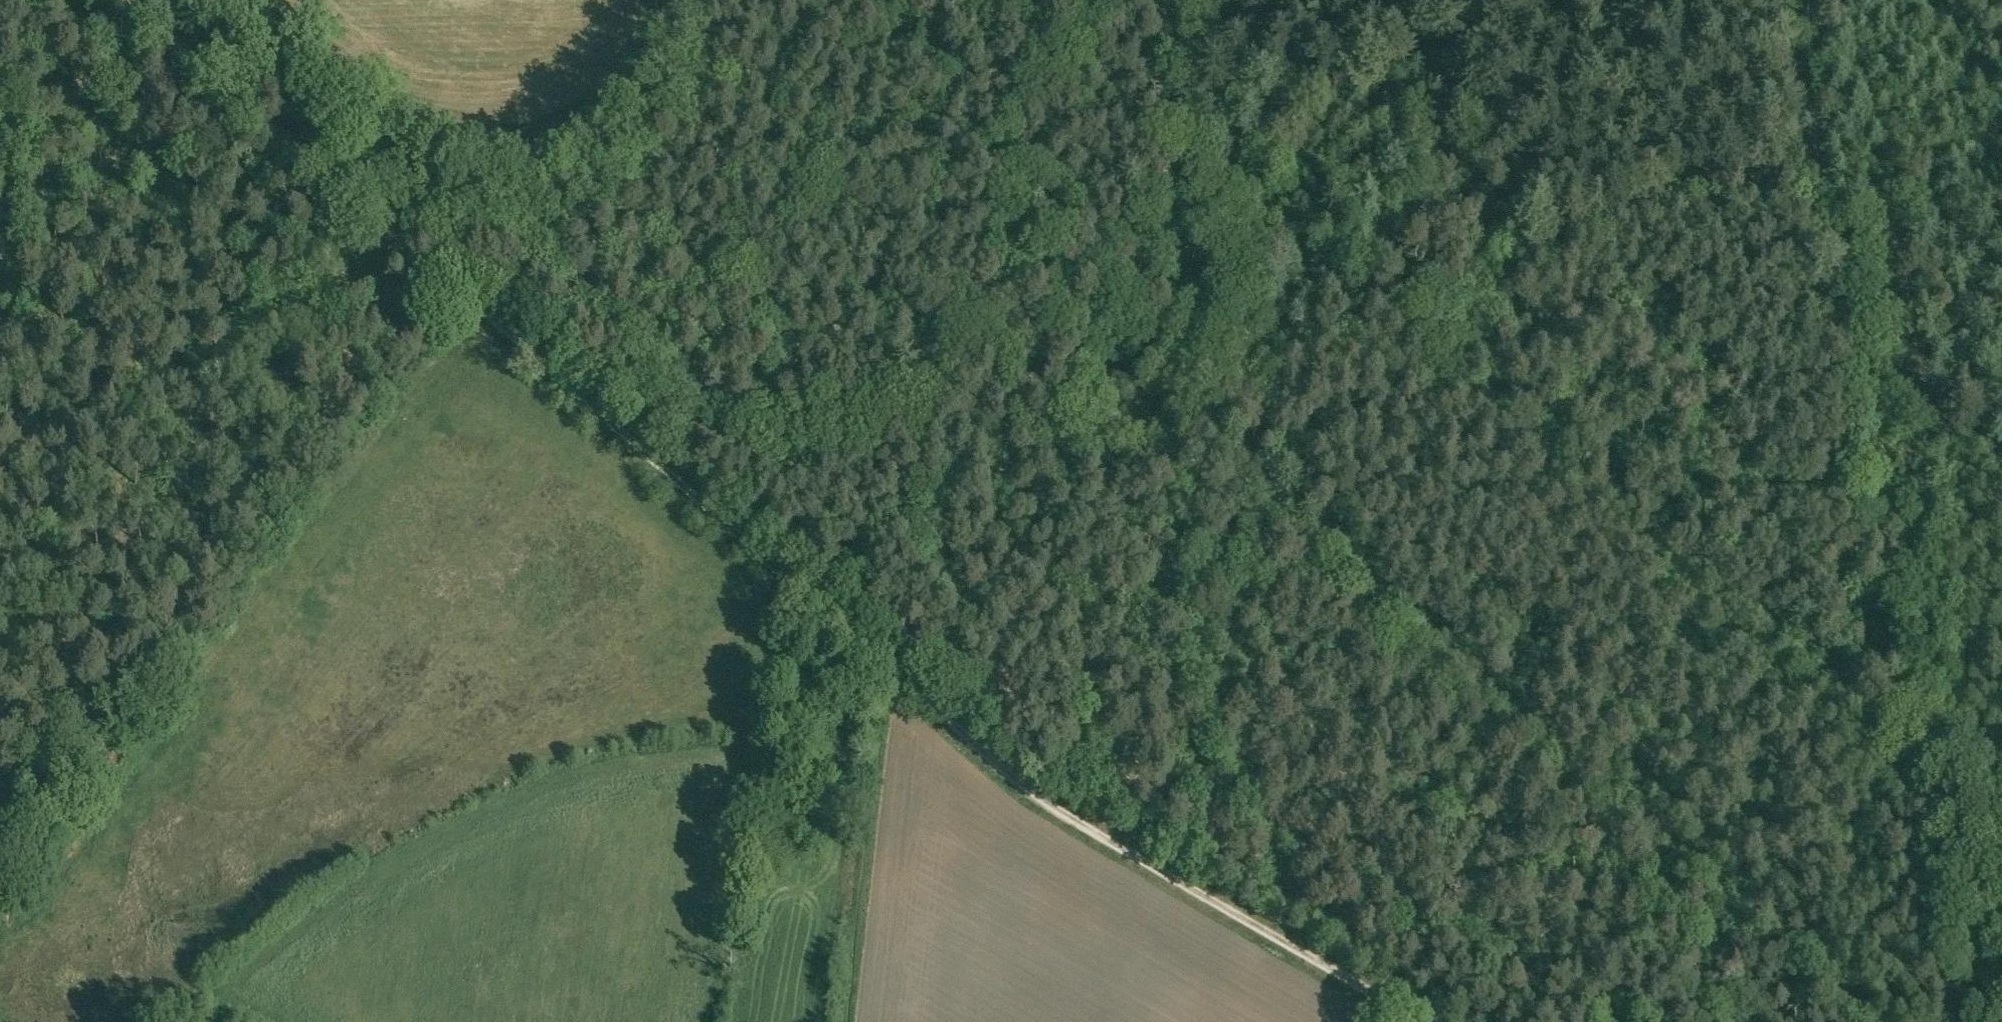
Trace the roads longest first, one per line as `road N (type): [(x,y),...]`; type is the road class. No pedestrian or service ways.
road 1 (track): [(128,0),(1006,771),(1425,1021)]
road 2 (track): [(1997,1021),(1785,0)]

